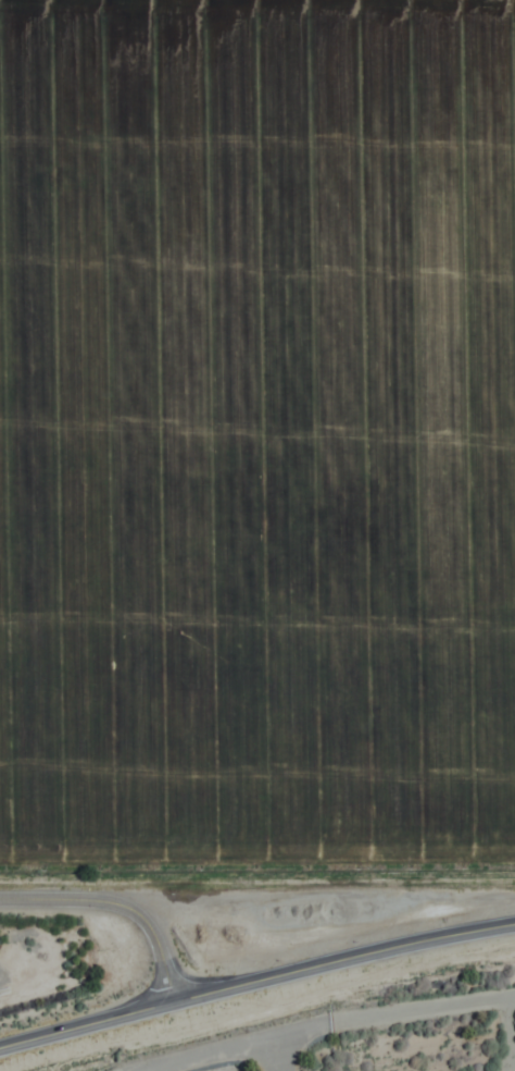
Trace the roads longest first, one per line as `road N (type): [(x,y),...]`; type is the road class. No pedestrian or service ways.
road 1 (secondary): [(174,996),(514,929)]
road 2 (tertiary): [(174,996),(156,941),(126,911),(0,899)]
road 3 (secondary): [(0,1044),(174,996)]

